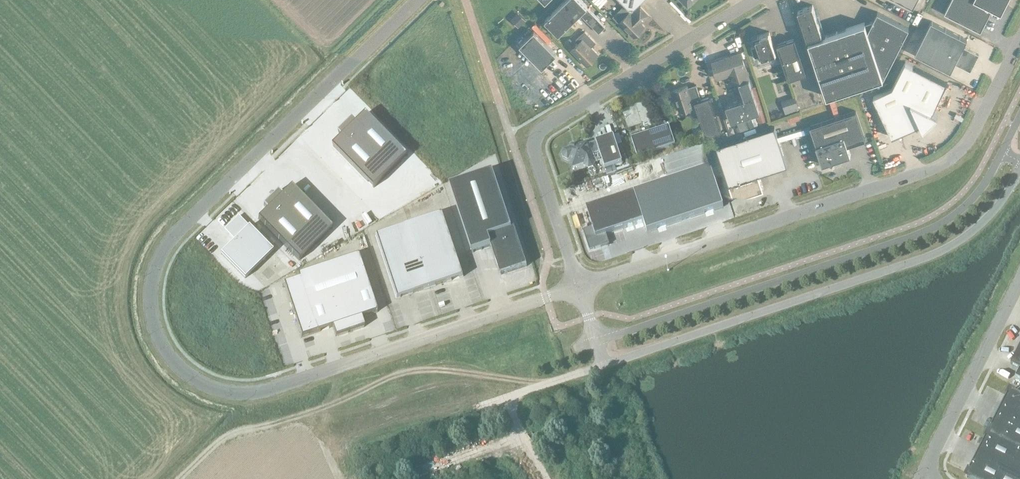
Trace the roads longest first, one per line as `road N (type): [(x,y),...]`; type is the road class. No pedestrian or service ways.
road 1 (unclassified): [(416,0),(172,238),(150,287),(159,340),(192,378),(253,392),(579,287)]
road 2 (unclassified): [(579,287),(940,165),(970,136),(1019,39)]
road 3 (tertiary): [(607,365),(946,249),(993,212),(1019,170)]
road 4 (tertiary): [(1002,152),(972,200),(926,232),(599,342)]
road 5 (unclassified): [(579,287),(534,151),(536,135),(751,0)]
road 6 (unclassified): [(1019,281),(920,478)]

